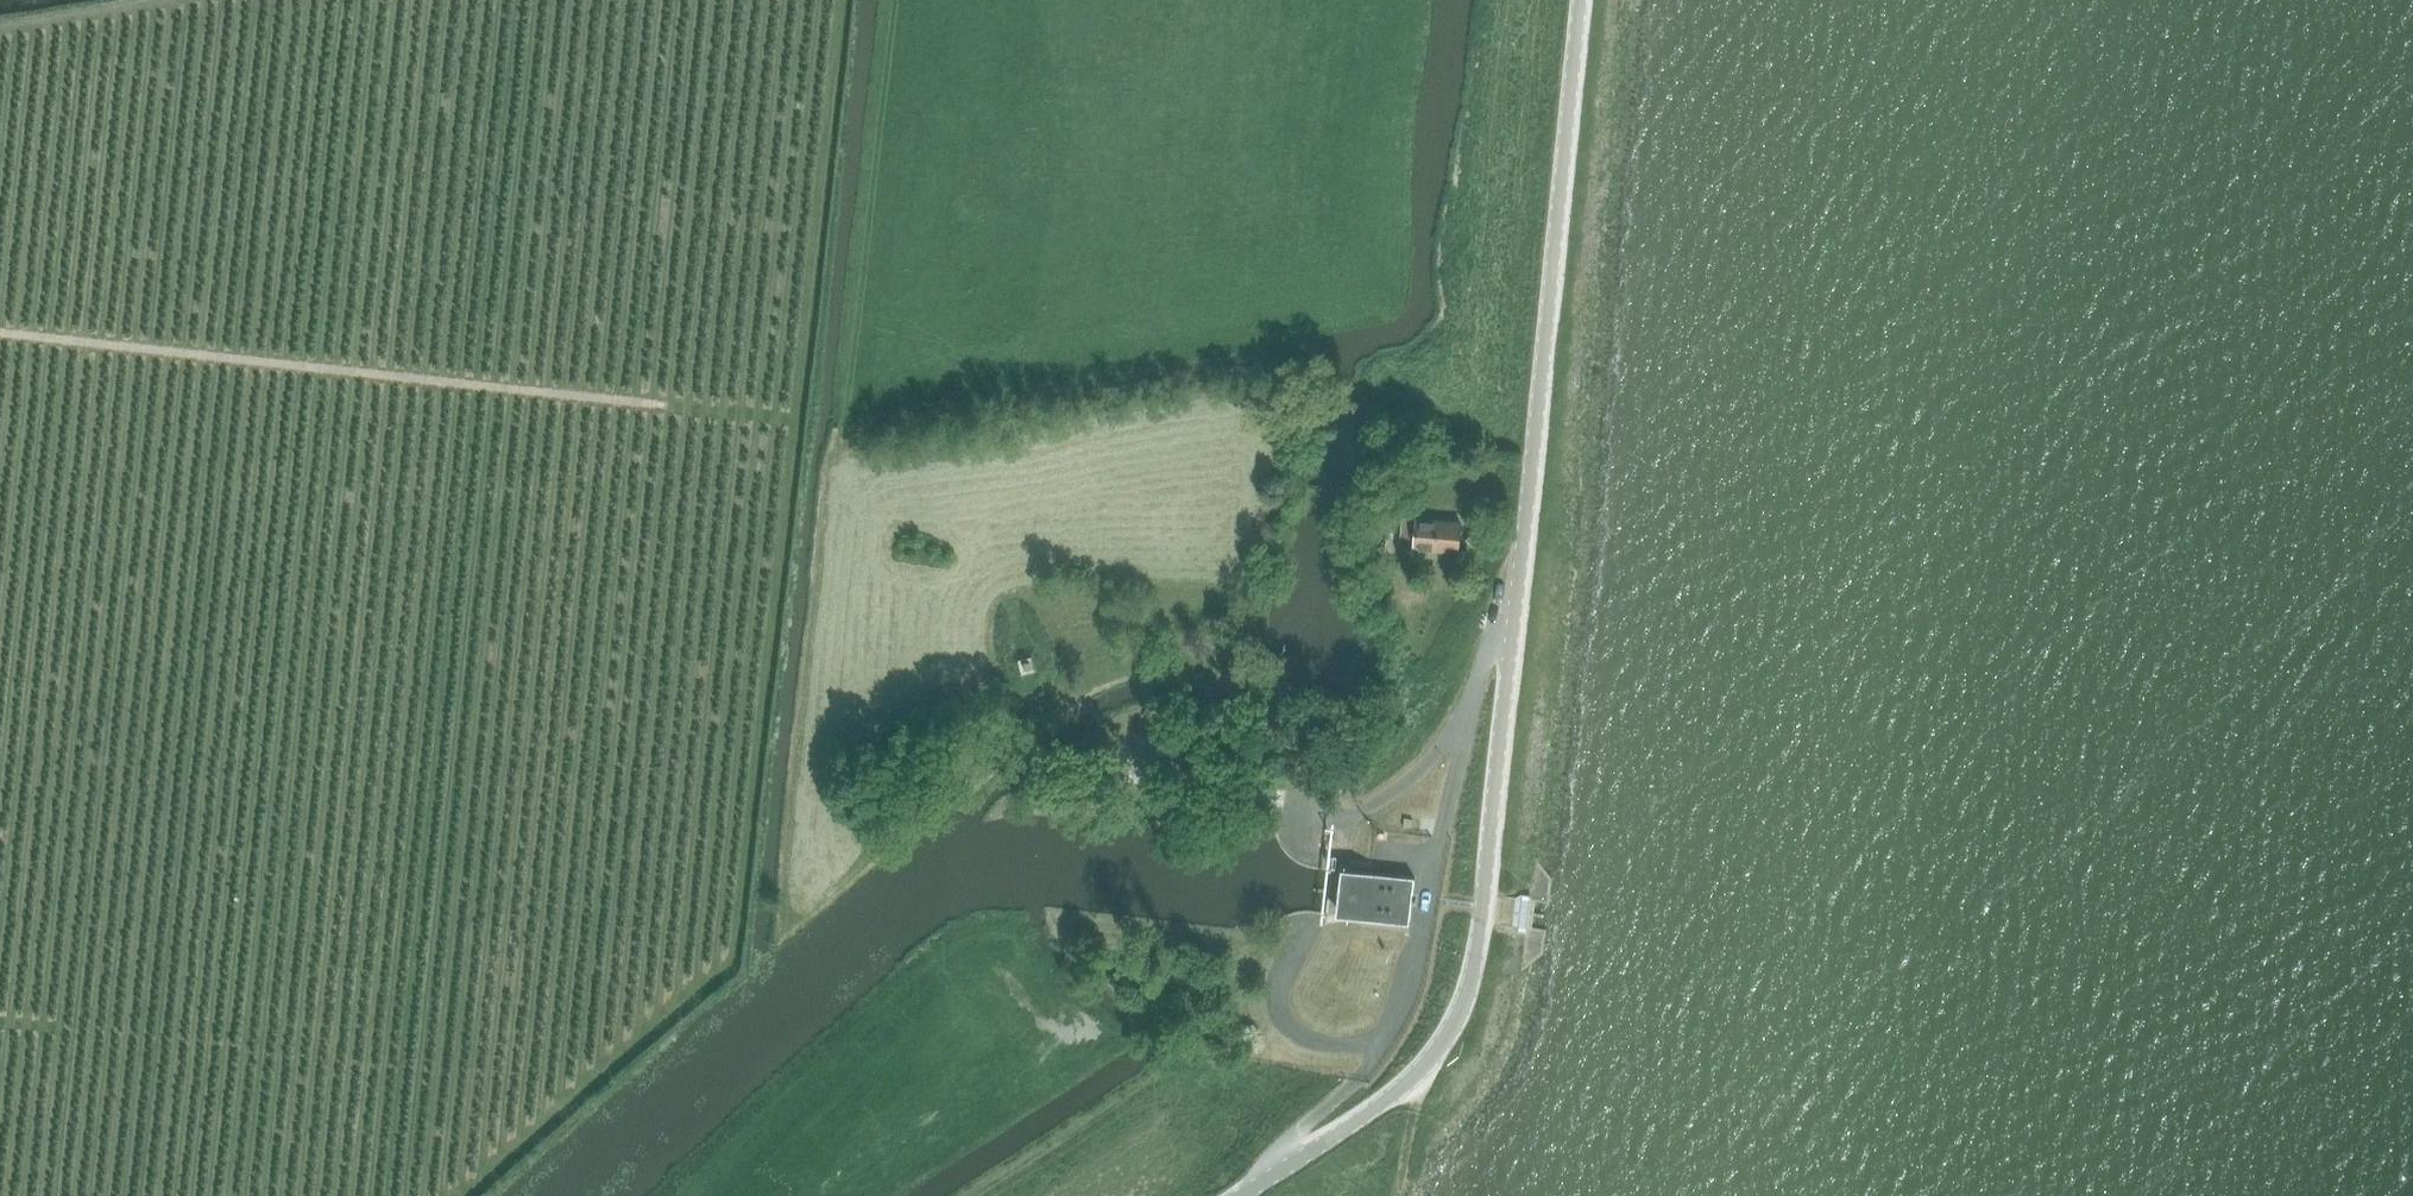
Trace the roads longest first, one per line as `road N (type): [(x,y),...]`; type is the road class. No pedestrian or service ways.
road 1 (tertiary): [(1241,1195),(1418,1070),(1453,1024),(1472,979),(1581,0)]

